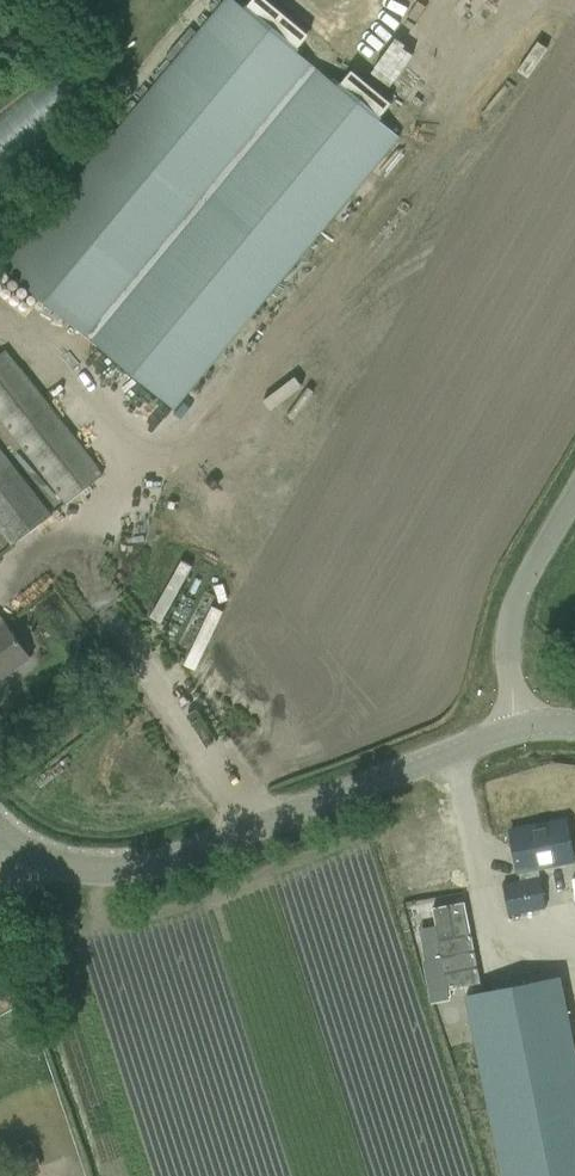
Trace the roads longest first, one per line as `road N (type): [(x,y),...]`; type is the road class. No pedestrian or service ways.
road 1 (tertiary): [(31,858),(81,875),(137,874),(507,733)]
road 2 (unclassified): [(507,733),(514,609),(574,502)]

